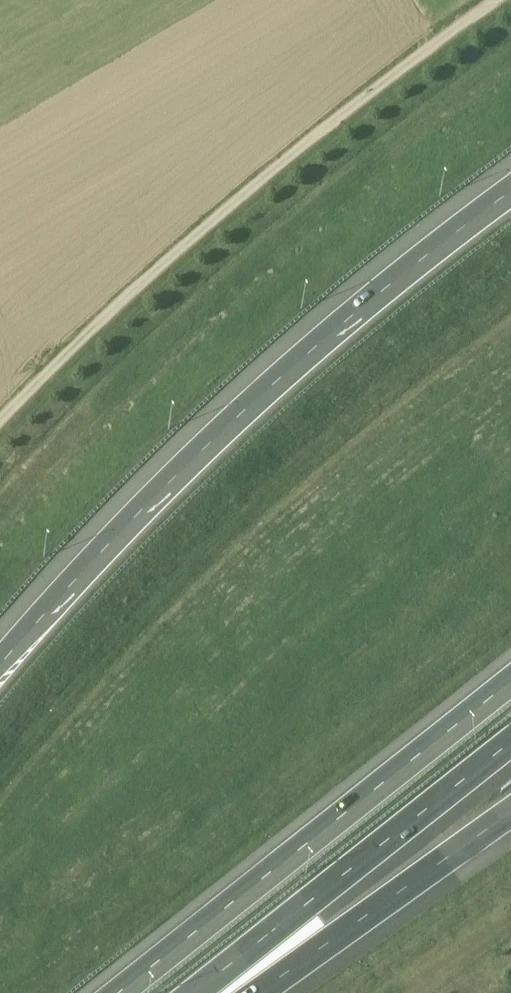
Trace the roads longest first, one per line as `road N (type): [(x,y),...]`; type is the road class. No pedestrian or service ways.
road 1 (motorway): [(510,189),(266,387),(99,550),(0,665)]
road 2 (track): [(490,0),(179,243),(0,423)]
road 3 (motorway): [(510,680),(121,992)]
road 4 (motorway): [(200,992),(510,744)]
road 5 (motorway): [(242,992),(510,817)]

